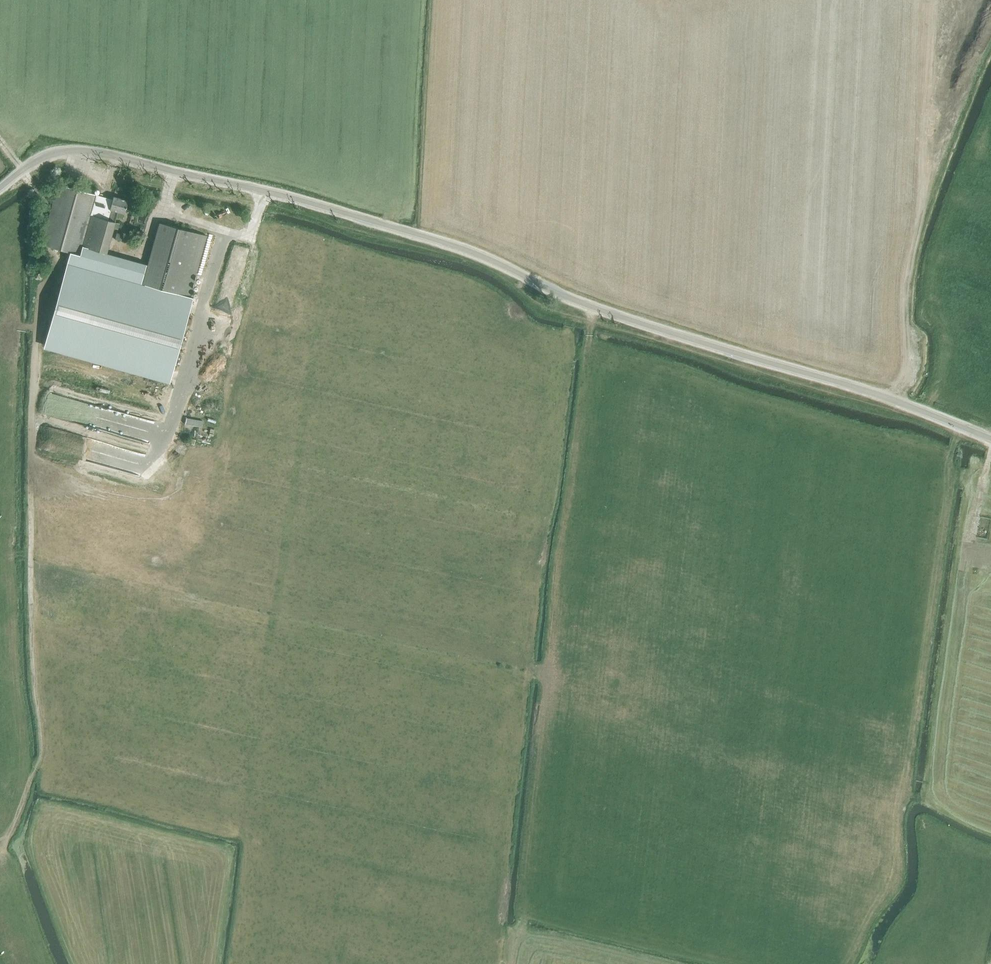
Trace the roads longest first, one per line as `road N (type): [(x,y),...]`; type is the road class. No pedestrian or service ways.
road 1 (unclassified): [(990,439),(876,393),(593,308),(461,248),(279,194),(85,150),(40,159),(0,188)]
road 2 (track): [(521,937),(554,574),(593,308)]
road 3 (track): [(31,568),(544,677)]
road 4 (track): [(0,140),(45,202),(37,245),(48,259),(36,342),(31,568)]
road 5 (track): [(901,801),(960,426)]
road 6 (track): [(0,846),(43,755),(31,568)]

